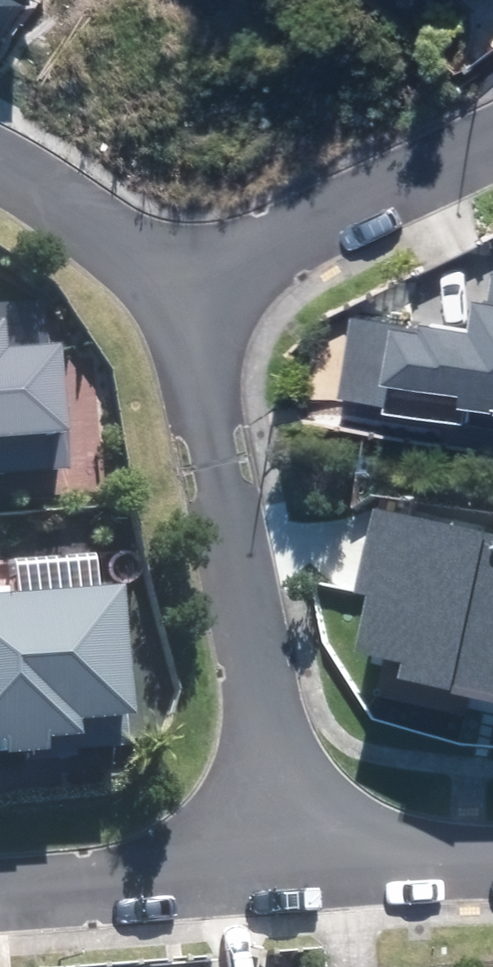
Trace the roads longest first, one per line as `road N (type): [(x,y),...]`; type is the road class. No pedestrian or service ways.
road 1 (residential): [(176,276),(293,852)]
road 2 (residential): [(176,276),(492,134)]
road 3 (residential): [(293,852),(0,878)]
road 4 (residential): [(0,162),(176,276)]
road 5 (residential): [(492,851),(293,852)]

